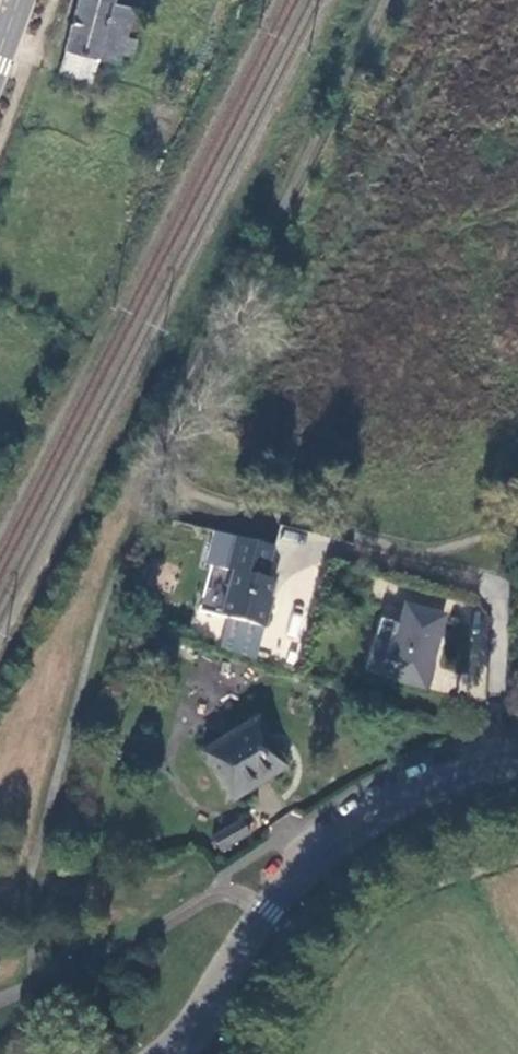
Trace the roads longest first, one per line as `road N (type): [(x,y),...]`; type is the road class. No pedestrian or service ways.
road 1 (unclassified): [(174,1053),(251,935),(319,854),(385,808),(517,763)]

